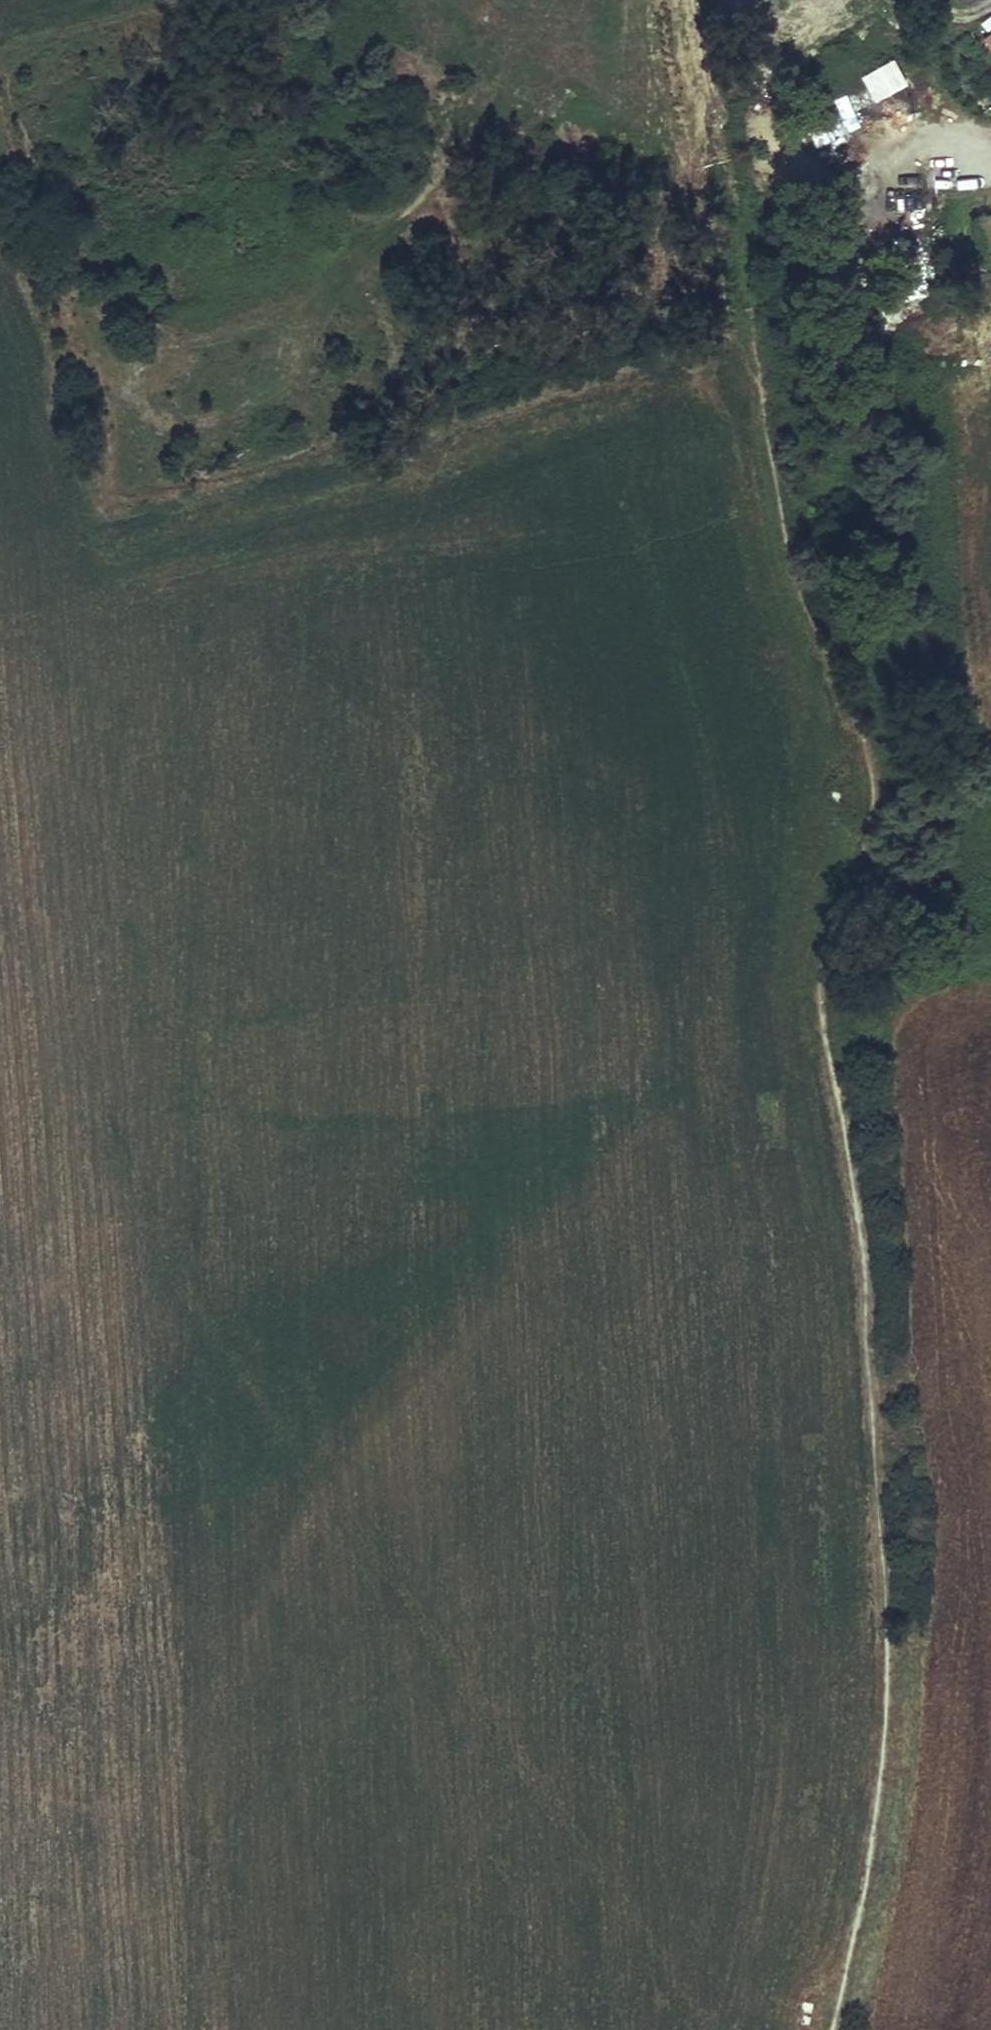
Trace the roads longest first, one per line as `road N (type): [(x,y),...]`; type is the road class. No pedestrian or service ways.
road 1 (unknown): [(791,558),(757,414),(701,0)]

